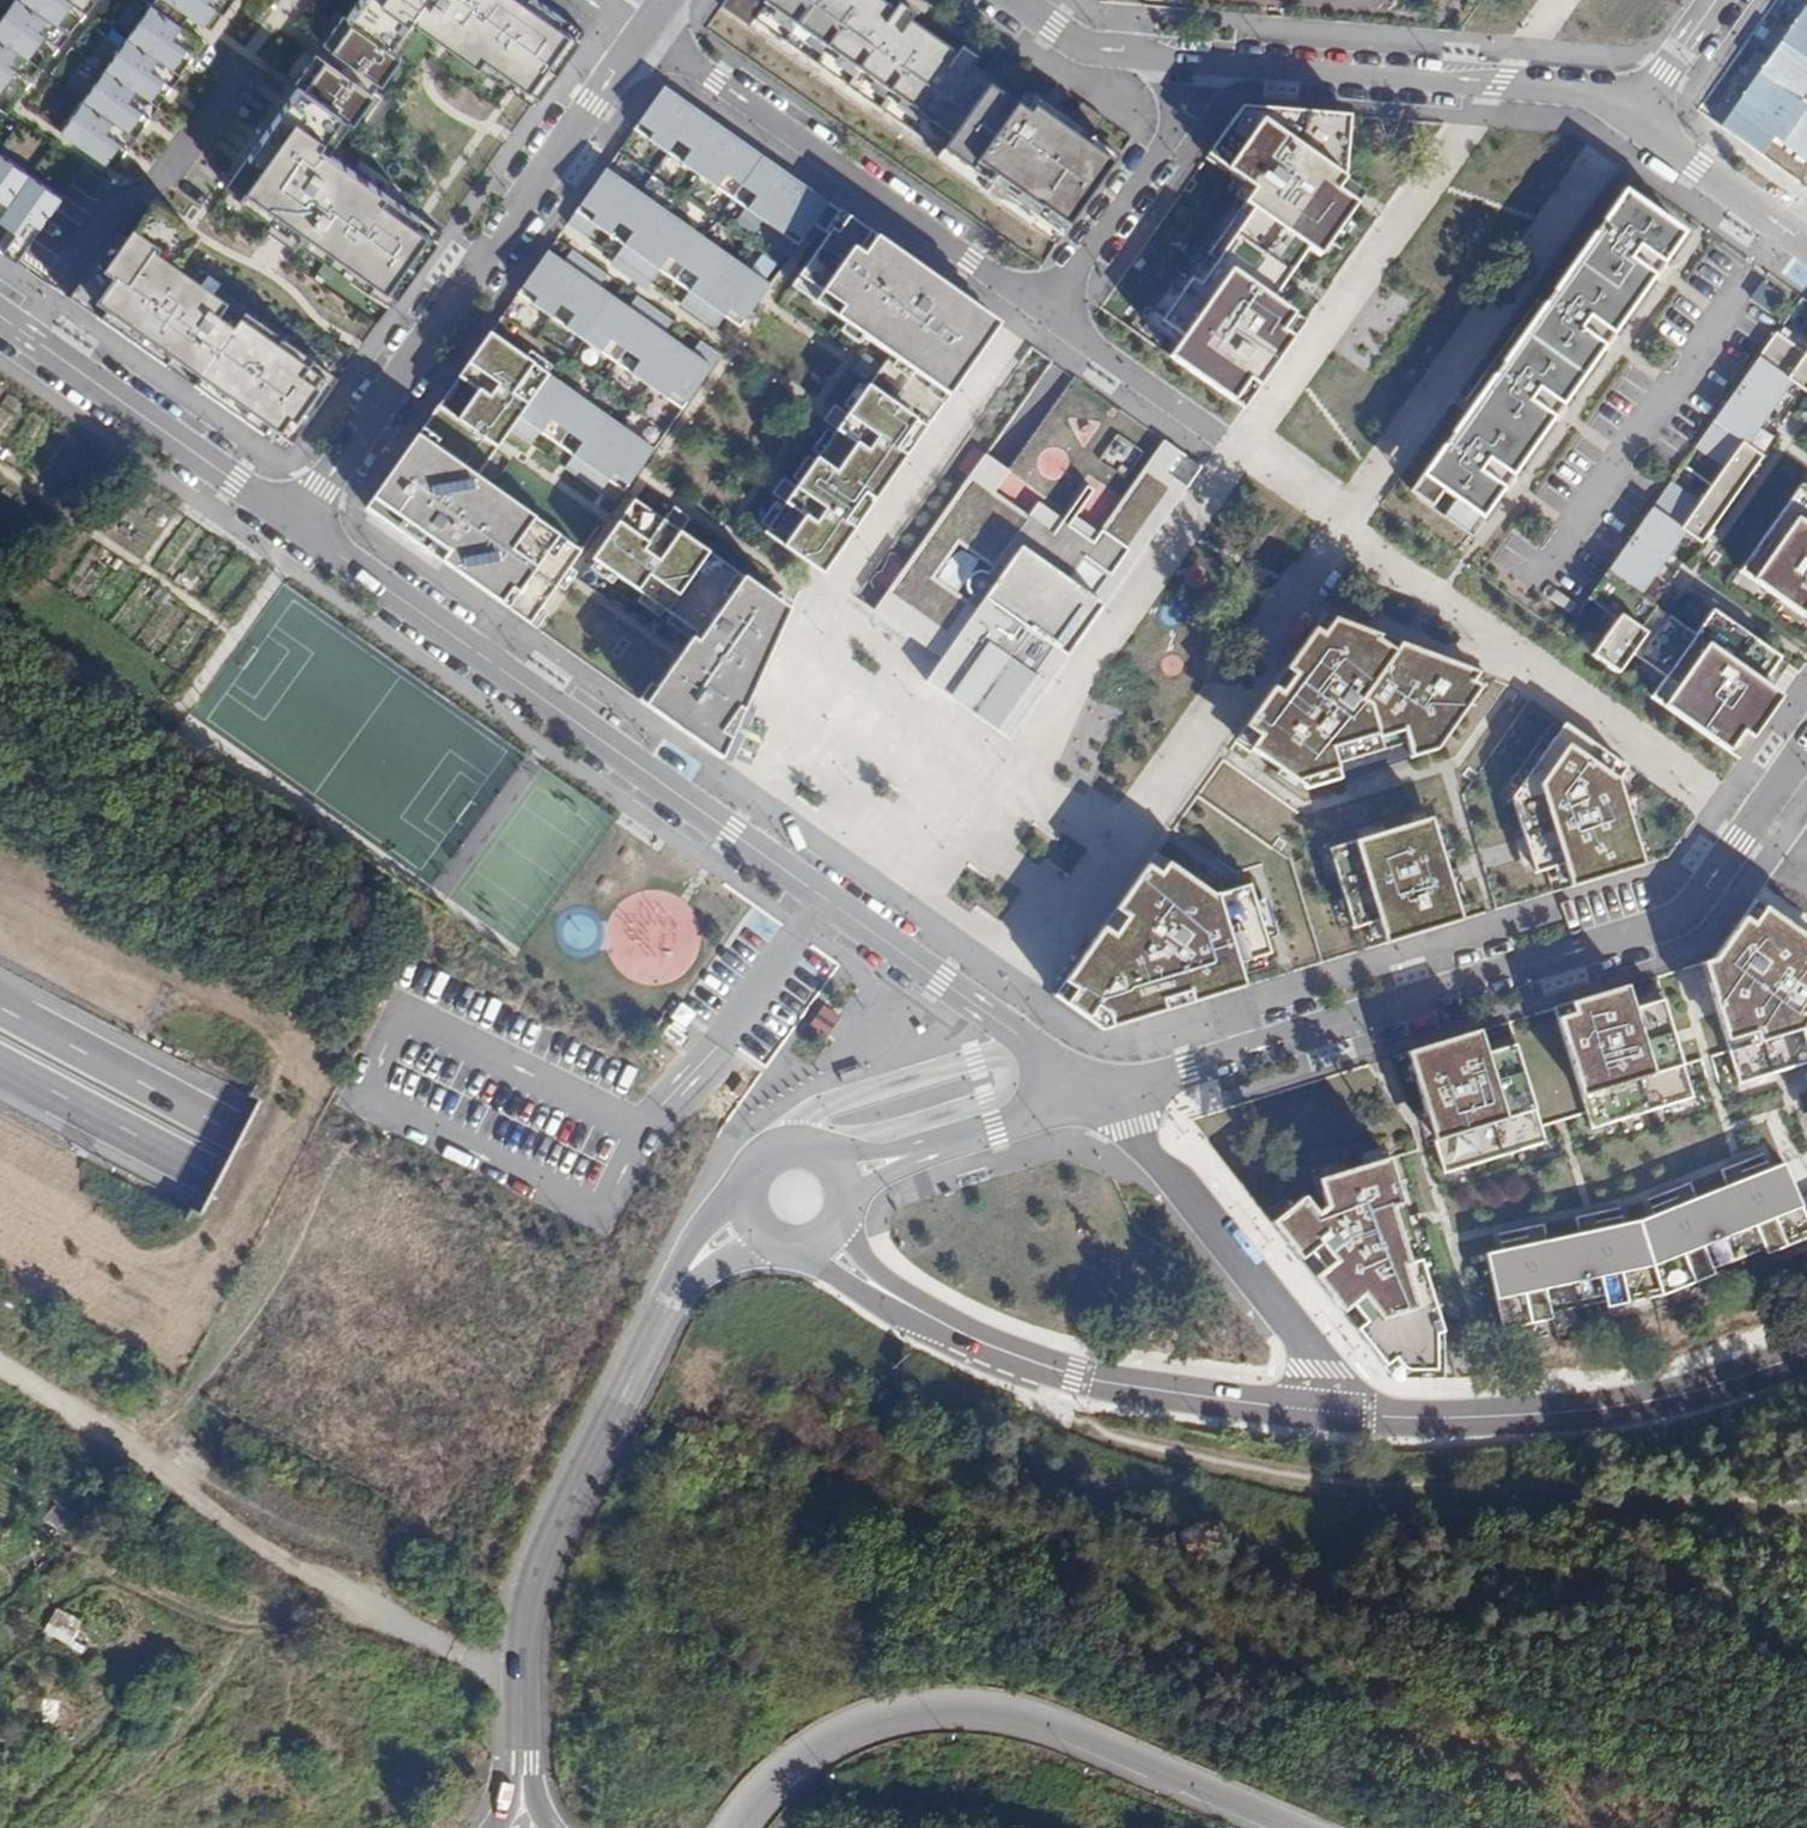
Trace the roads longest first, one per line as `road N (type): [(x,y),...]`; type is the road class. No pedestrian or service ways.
road 1 (motorway): [(1733,1827),(245,1138),(0,1007)]
road 2 (motorway): [(0,1063),(219,1179),(1614,1827)]
road 3 (residential): [(1079,1100),(1045,1054),(299,526)]
road 4 (residential): [(1119,1089),(1682,921),(1806,744)]
road 5 (track): [(1806,1503),(1338,1484),(1161,1449),(1071,1419),(1088,1379)]
road 6 (residential): [(651,33),(1012,289),(1046,299),(1175,126),(1190,63)]
road 7 (residential): [(1806,241),(1608,98),(1190,63)]
road 8 (motorway): [(736,1827),(769,1786),(828,1740),(862,1722),(927,1706),(995,1708),(1059,1723),(1302,1827)]
road 9 (residential): [(651,33),(299,526)]
road 10 (tertiary): [(671,1299),(535,1580),(525,1622),(523,1788)]
road 11 (tertiary): [(1806,1352),(1618,1407),(1459,1416),(1325,1411)]
road 12 (tertiary): [(1325,1411),(1088,1379),(1011,1354),(903,1303)]
road 13 (residential): [(1325,1411),(1311,1359),(1142,1148),(1119,1089)]
road 14 (residential): [(299,526),(0,315)]
road 15 (residential): [(1190,63),(1081,48),(1013,0)]
road 16 (residential): [(1079,1100),(912,1153)]
road 17 (tertiary): [(745,1177),(699,1234),(671,1299)]

